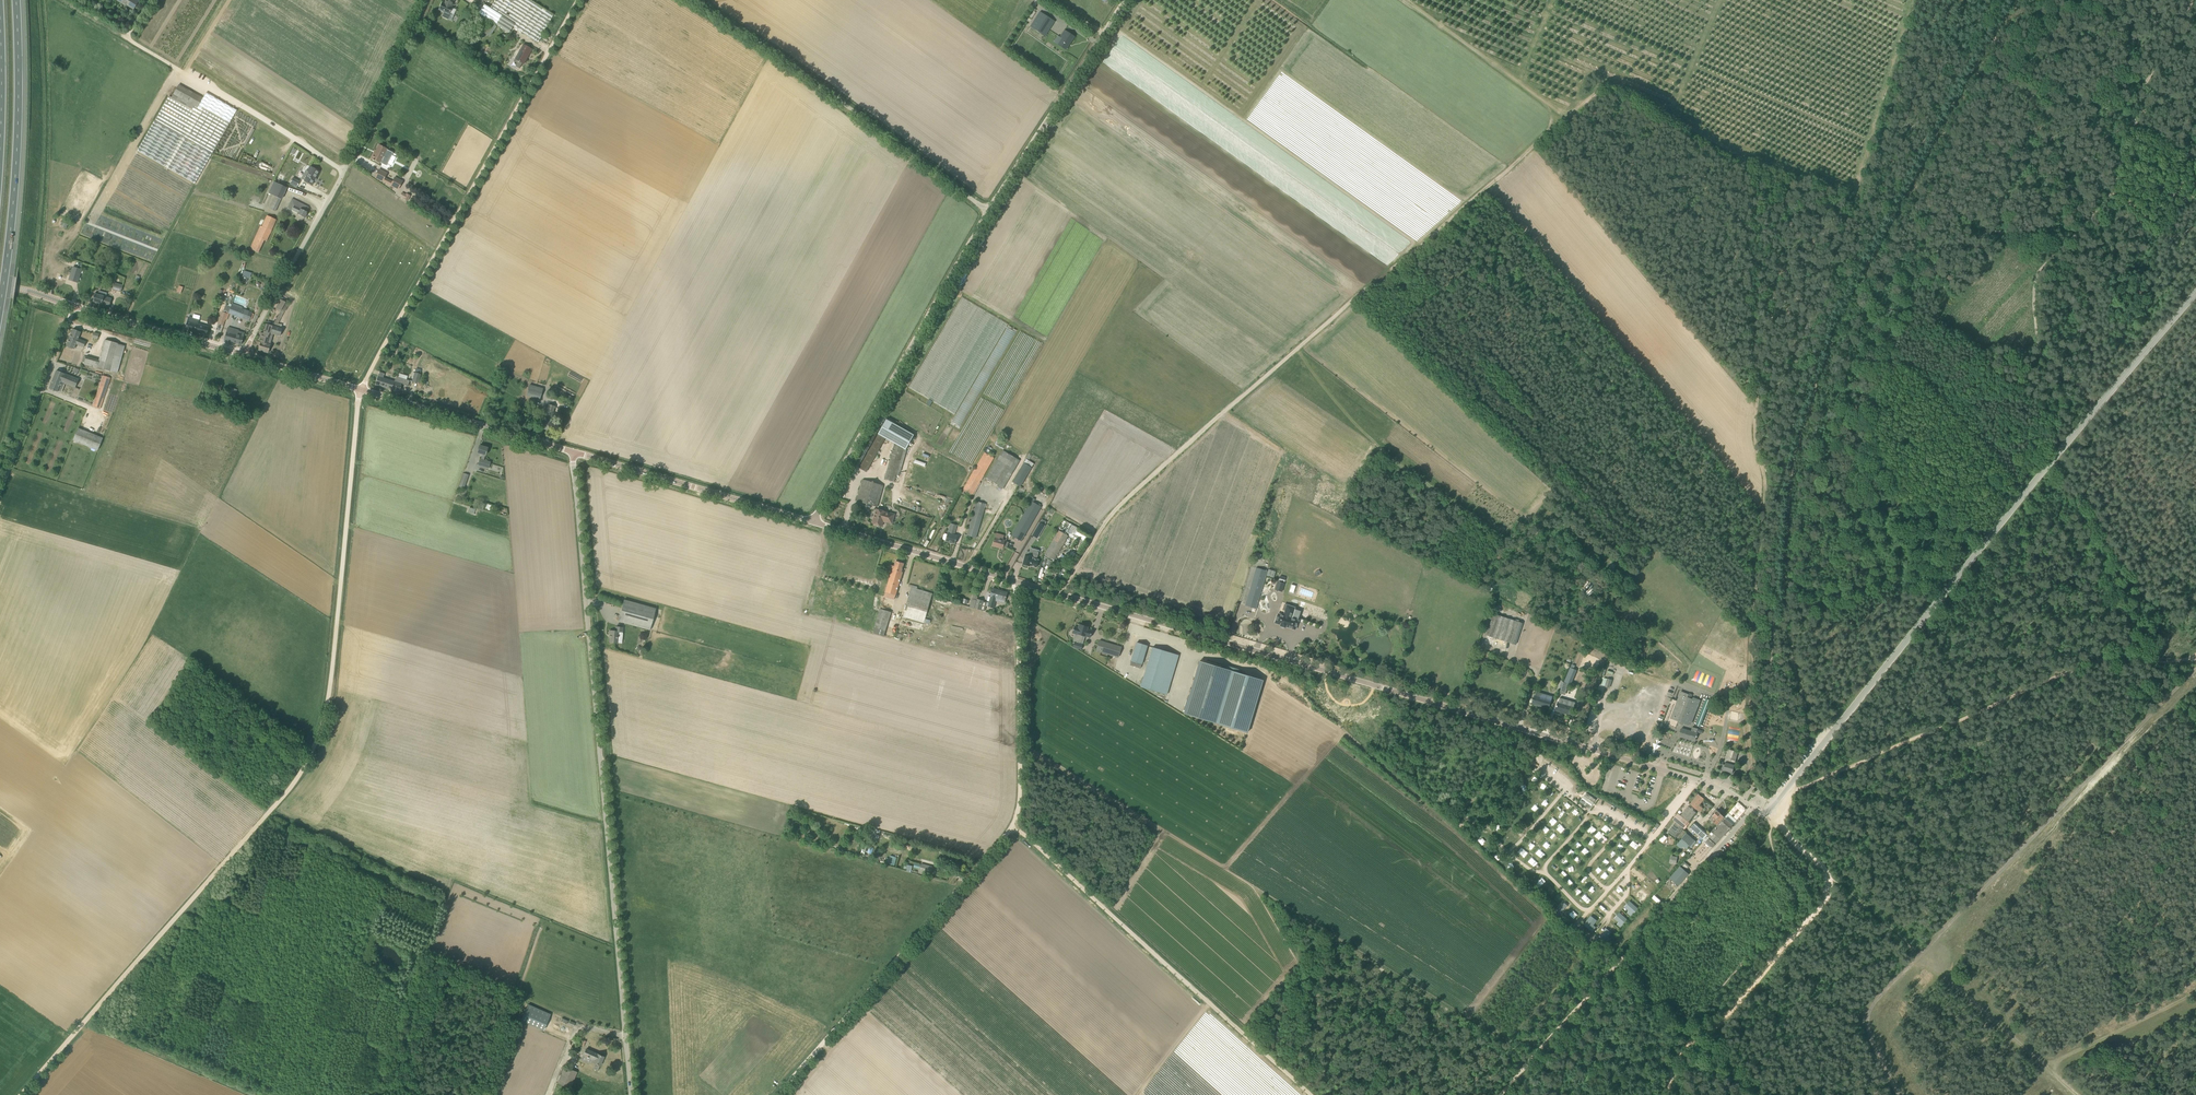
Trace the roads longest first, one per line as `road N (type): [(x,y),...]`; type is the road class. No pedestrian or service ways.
road 1 (tertiary): [(1753,809),(1662,769),(811,522)]
road 2 (track): [(1062,594),(1099,532),(1136,494),(1600,91),(1635,93),(1745,163)]
road 3 (unclassified): [(1757,811),(1780,797),(2195,293)]
road 4 (unclassified): [(630,1094),(574,452)]
road 5 (track): [(363,389),(325,718),(300,775),(185,908)]
road 6 (track): [(1998,0),(1823,318),(1778,461)]
road 7 (track): [(1762,551),(1480,226),(1459,224),(1460,211)]
road 8 (track): [(2192,658),(2111,657),(1780,797)]
road 9 (track): [(1311,1094),(1012,827)]
road 10 (track): [(2195,668),(1921,953)]
road 11 (unclassified): [(989,211),(688,0)]
road 12 (track): [(1020,746),(1335,931)]
road 13 (unclassified): [(811,522),(989,211)]
road 14 (track): [(1012,827),(775,1094)]
road 15 (track): [(1763,457),(1769,485),(1748,732),(1752,780),(1744,801)]
road 16 (tertiary): [(574,452),(243,354)]
road 17 (track): [(531,89),(366,389)]
road 18 (track): [(2102,407),(2038,347),(2035,281),(2105,200),(2124,140)]
road 19 (motorway): [(0,308),(18,122),(16,0)]
road 20 (track): [(1745,163),(1759,193),(1763,457)]
road 21 (track): [(1778,461),(1767,754)]
road 22 (track): [(1831,877),(1816,908),(1712,1030),(1680,1049),(1662,1094)]
road 23 (unclassified): [(344,174),(126,37)]
road 24 (unclassified): [(989,211),(1126,0)]
road 25 (track): [(1666,907),(1501,1094)]
road 26 (track): [(185,908),(21,1094)]
road 27 (track): [(1012,827),(1021,800),(1017,581)]
road 28 (tertiary): [(811,522),(574,452)]
road 29 (track): [(1916,955),(2087,1094)]
road 30 (unclassified): [(243,354),(344,174)]
road 31 (unclassified): [(0,493),(75,306)]
road 32 (track): [(1570,119),(1408,0)]
road 33 (unclassified): [(344,174),(423,0)]
road 34 (tertiary): [(243,354),(75,306)]
road 35 (track): [(2124,140),(2137,98),(2193,0)]
road 36 (unclassified): [(1753,809),(1666,907)]
road 37 (motorway): [(0,13),(0,142)]

